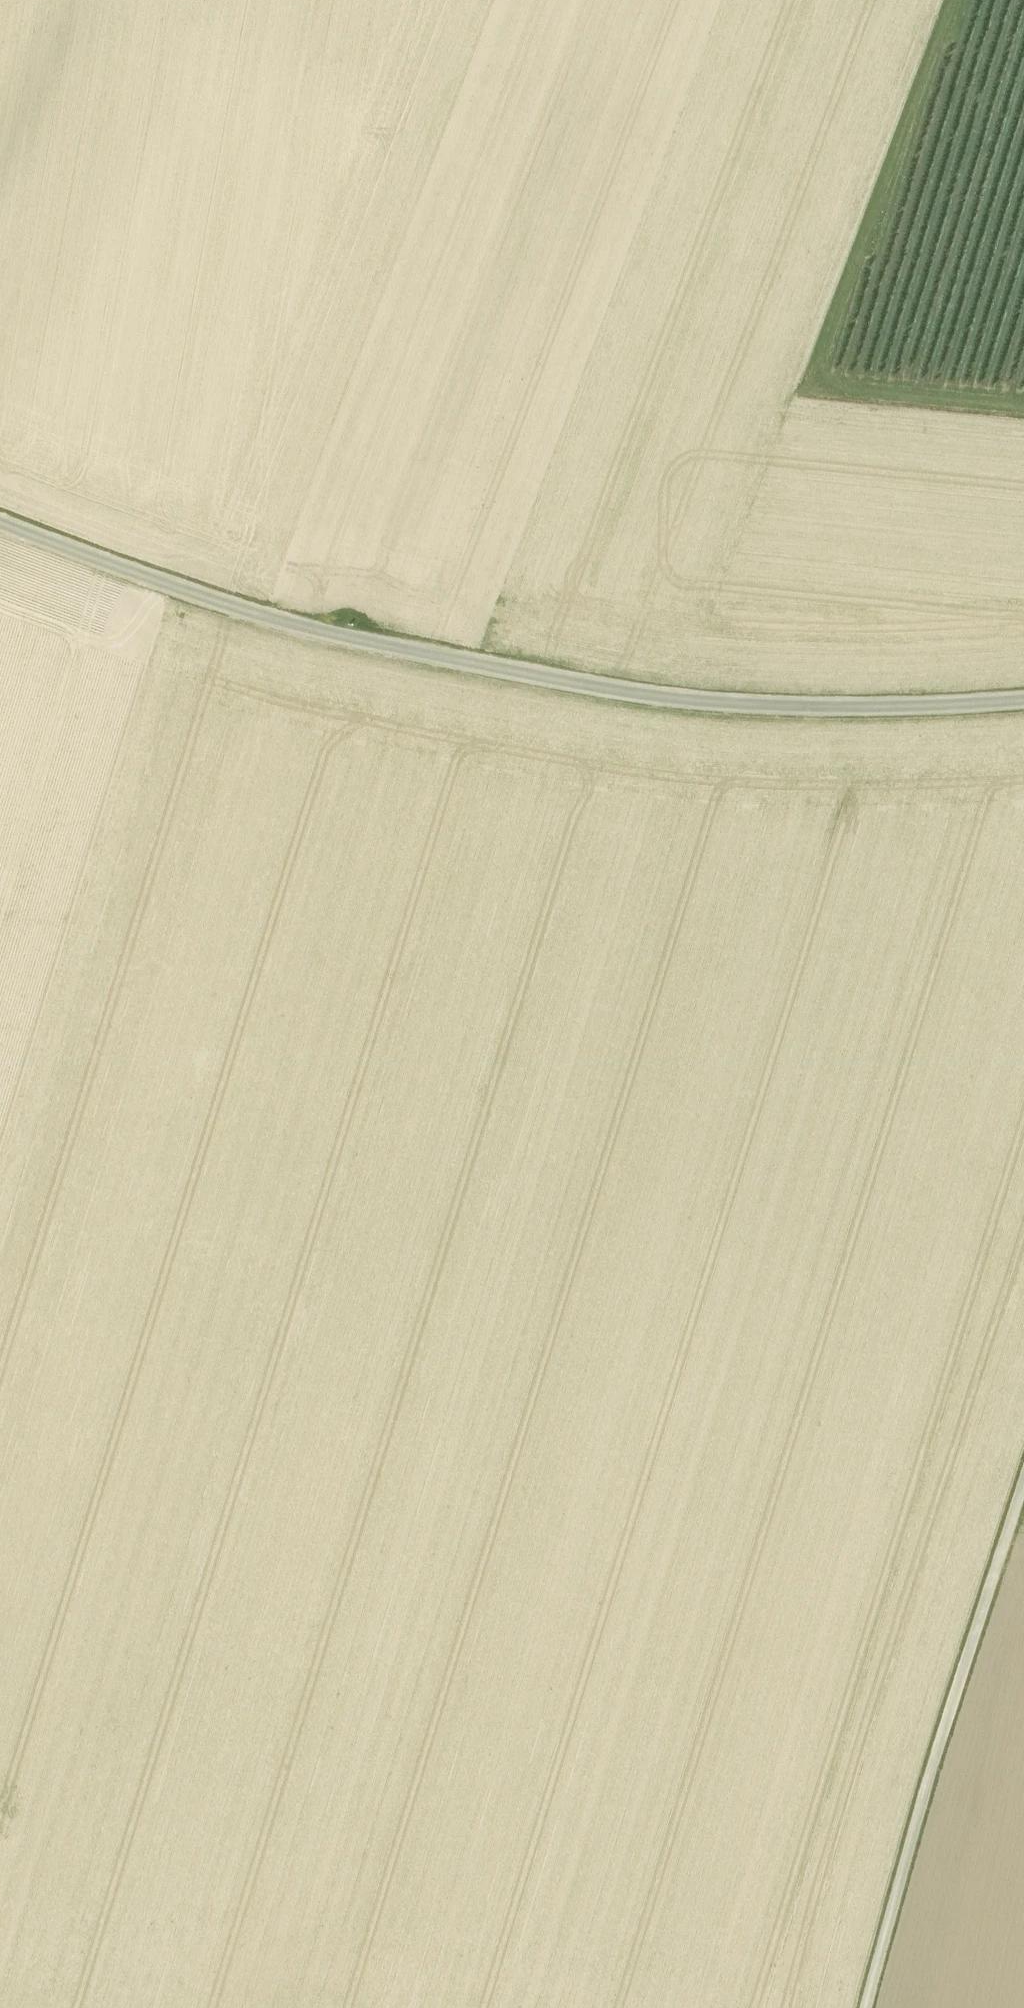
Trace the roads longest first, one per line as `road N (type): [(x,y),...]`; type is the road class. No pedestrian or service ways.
road 1 (unclassified): [(0,521),(196,600),(371,645),(678,701),(803,705),(1023,696)]
road 2 (unclassified): [(1023,1483),(931,1769),(865,2007)]

